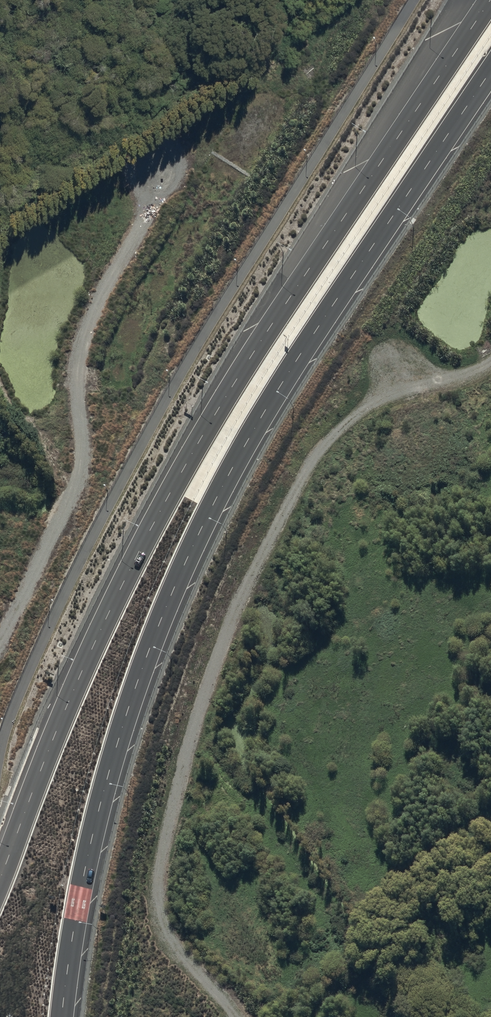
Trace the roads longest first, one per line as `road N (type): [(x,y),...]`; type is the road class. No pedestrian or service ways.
road 1 (trunk): [(490,70),(276,393),(185,563),(105,784),(62,1016)]
road 2 (trunk): [(0,879),(86,662),(186,464),(490,0)]
road 3 (track): [(236,1016),(178,952),(157,907),(182,768),(223,642),(272,532),(326,444),(377,397),(490,362)]
road 4 (track): [(0,642),(78,477),(78,371),(87,329),(172,157)]

